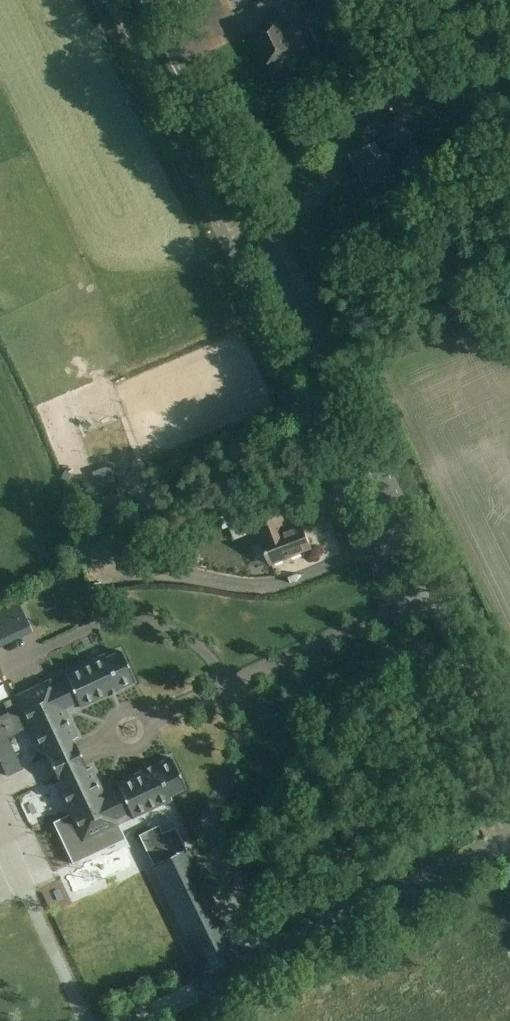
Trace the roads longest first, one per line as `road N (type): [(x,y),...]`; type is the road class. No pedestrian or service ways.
road 1 (secondary): [(509,737),(153,0)]
road 2 (track): [(346,399),(509,318)]

